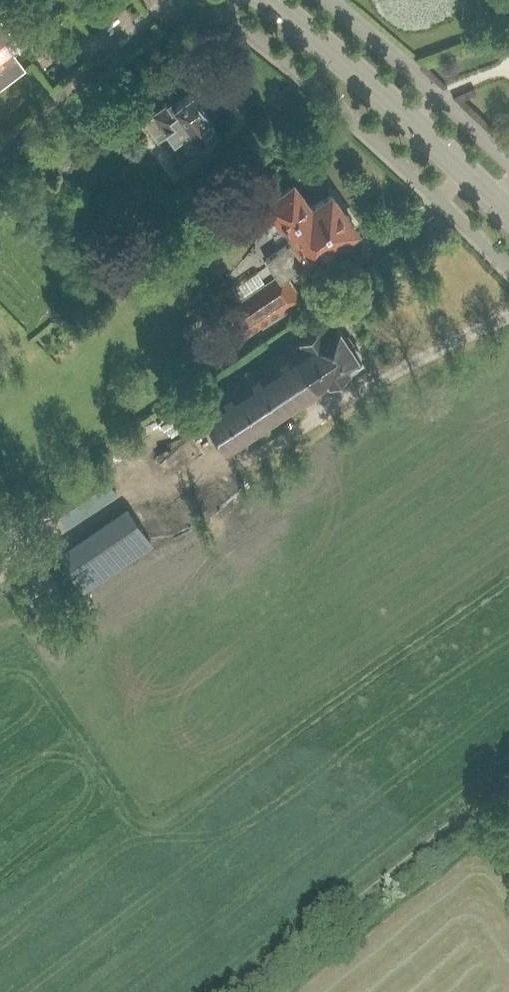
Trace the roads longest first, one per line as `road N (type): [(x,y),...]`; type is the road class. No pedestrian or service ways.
road 1 (secondary): [(508,217),(266,0)]
road 2 (track): [(508,795),(266,991)]

